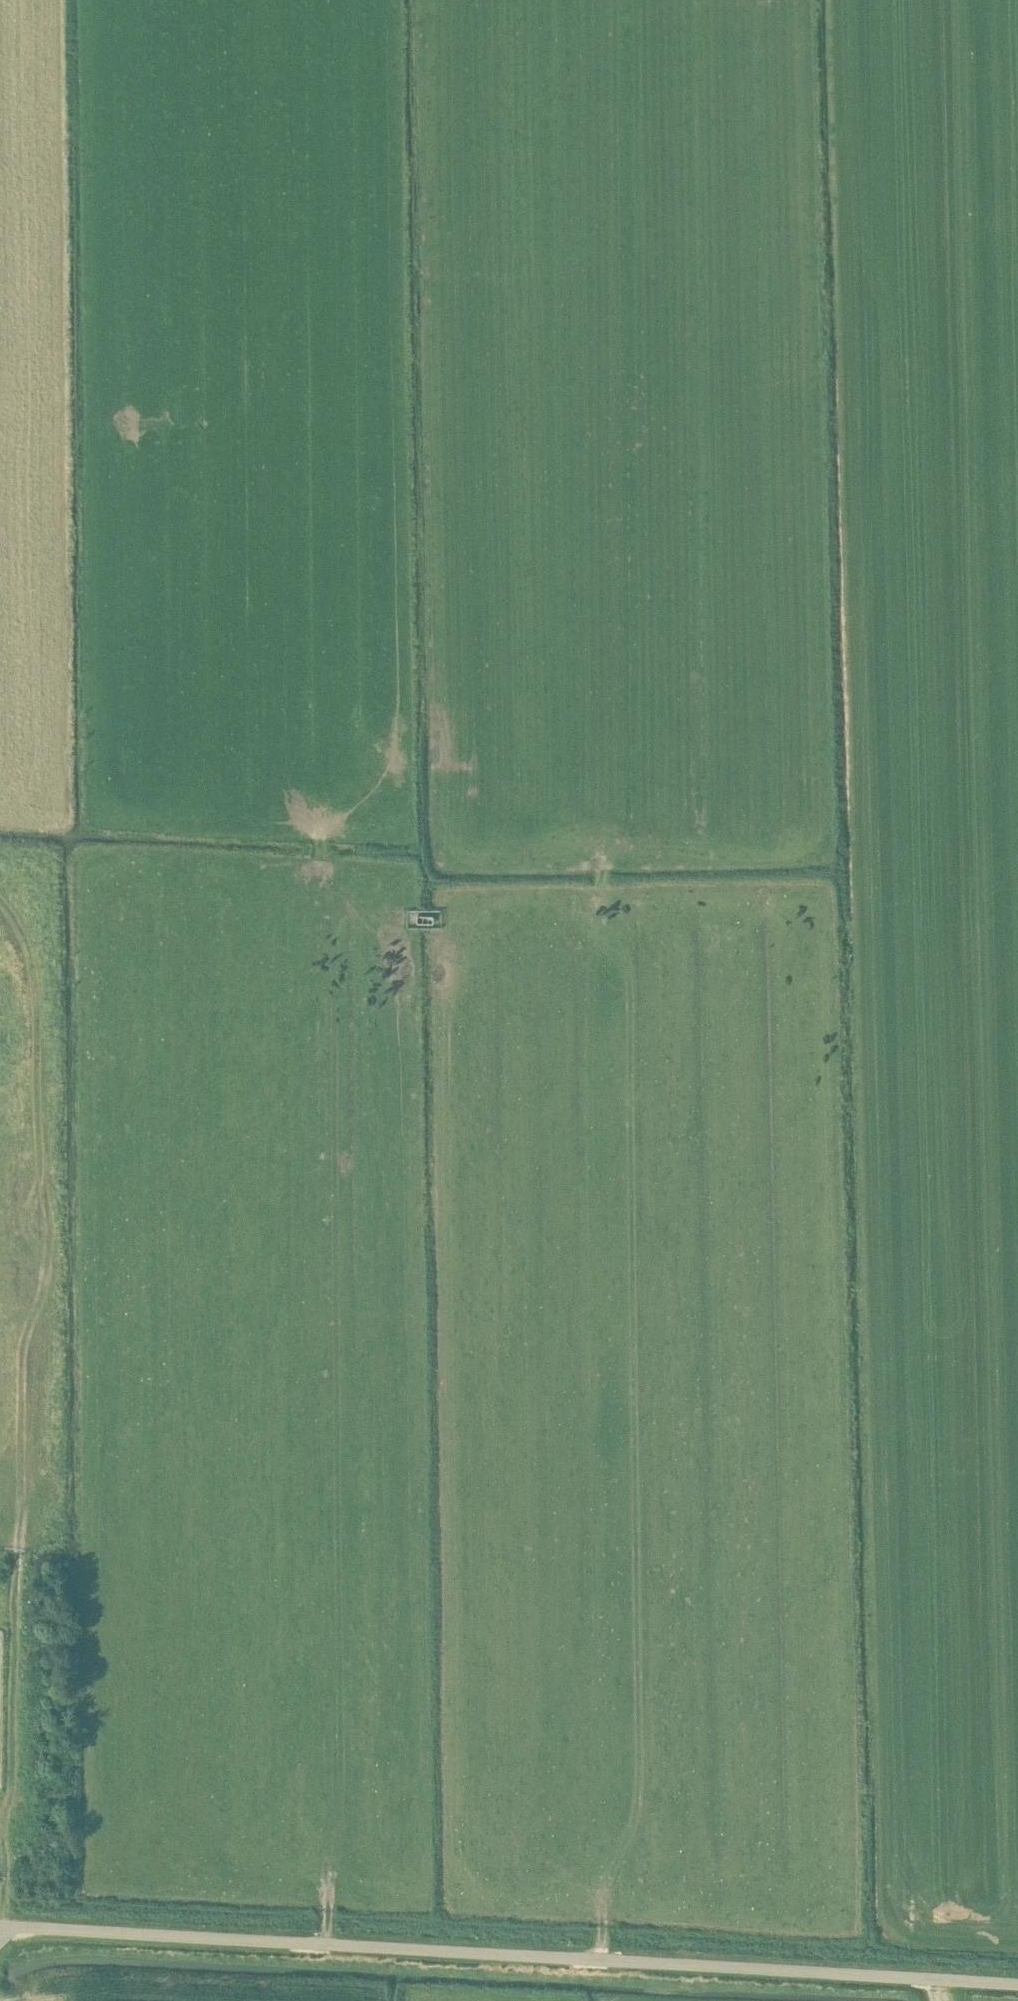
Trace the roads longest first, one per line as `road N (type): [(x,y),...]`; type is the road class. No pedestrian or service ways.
road 1 (unclassified): [(0,1929),(1017,1984)]

